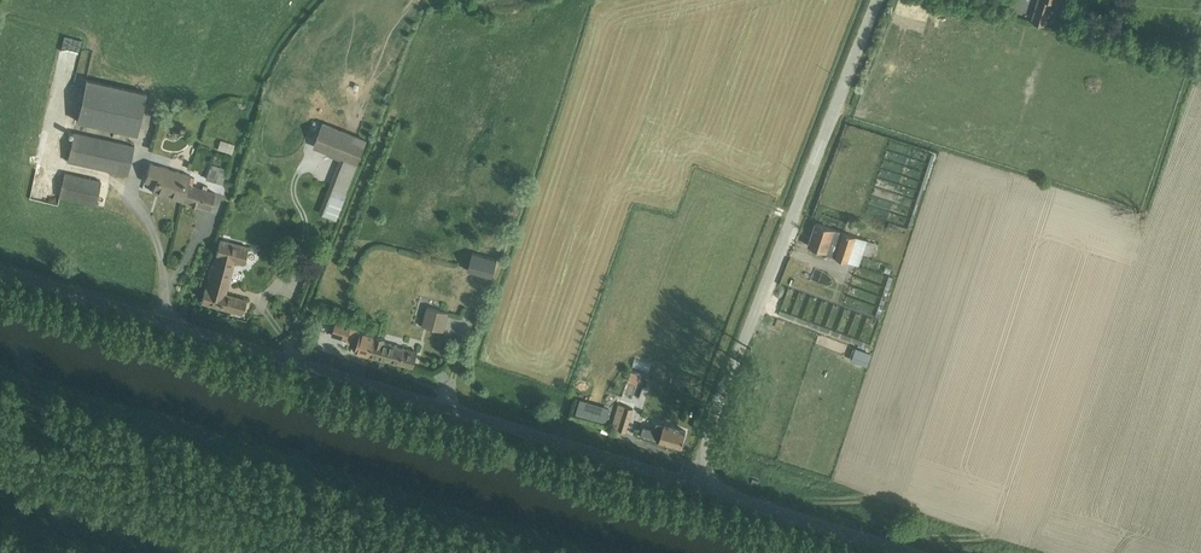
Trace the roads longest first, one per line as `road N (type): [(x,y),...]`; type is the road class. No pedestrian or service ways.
road 1 (unclassified): [(0,264),(709,483)]
road 2 (residential): [(877,0),(719,405),(706,454),(709,483)]
road 3 (unclassified): [(709,483),(937,552)]

